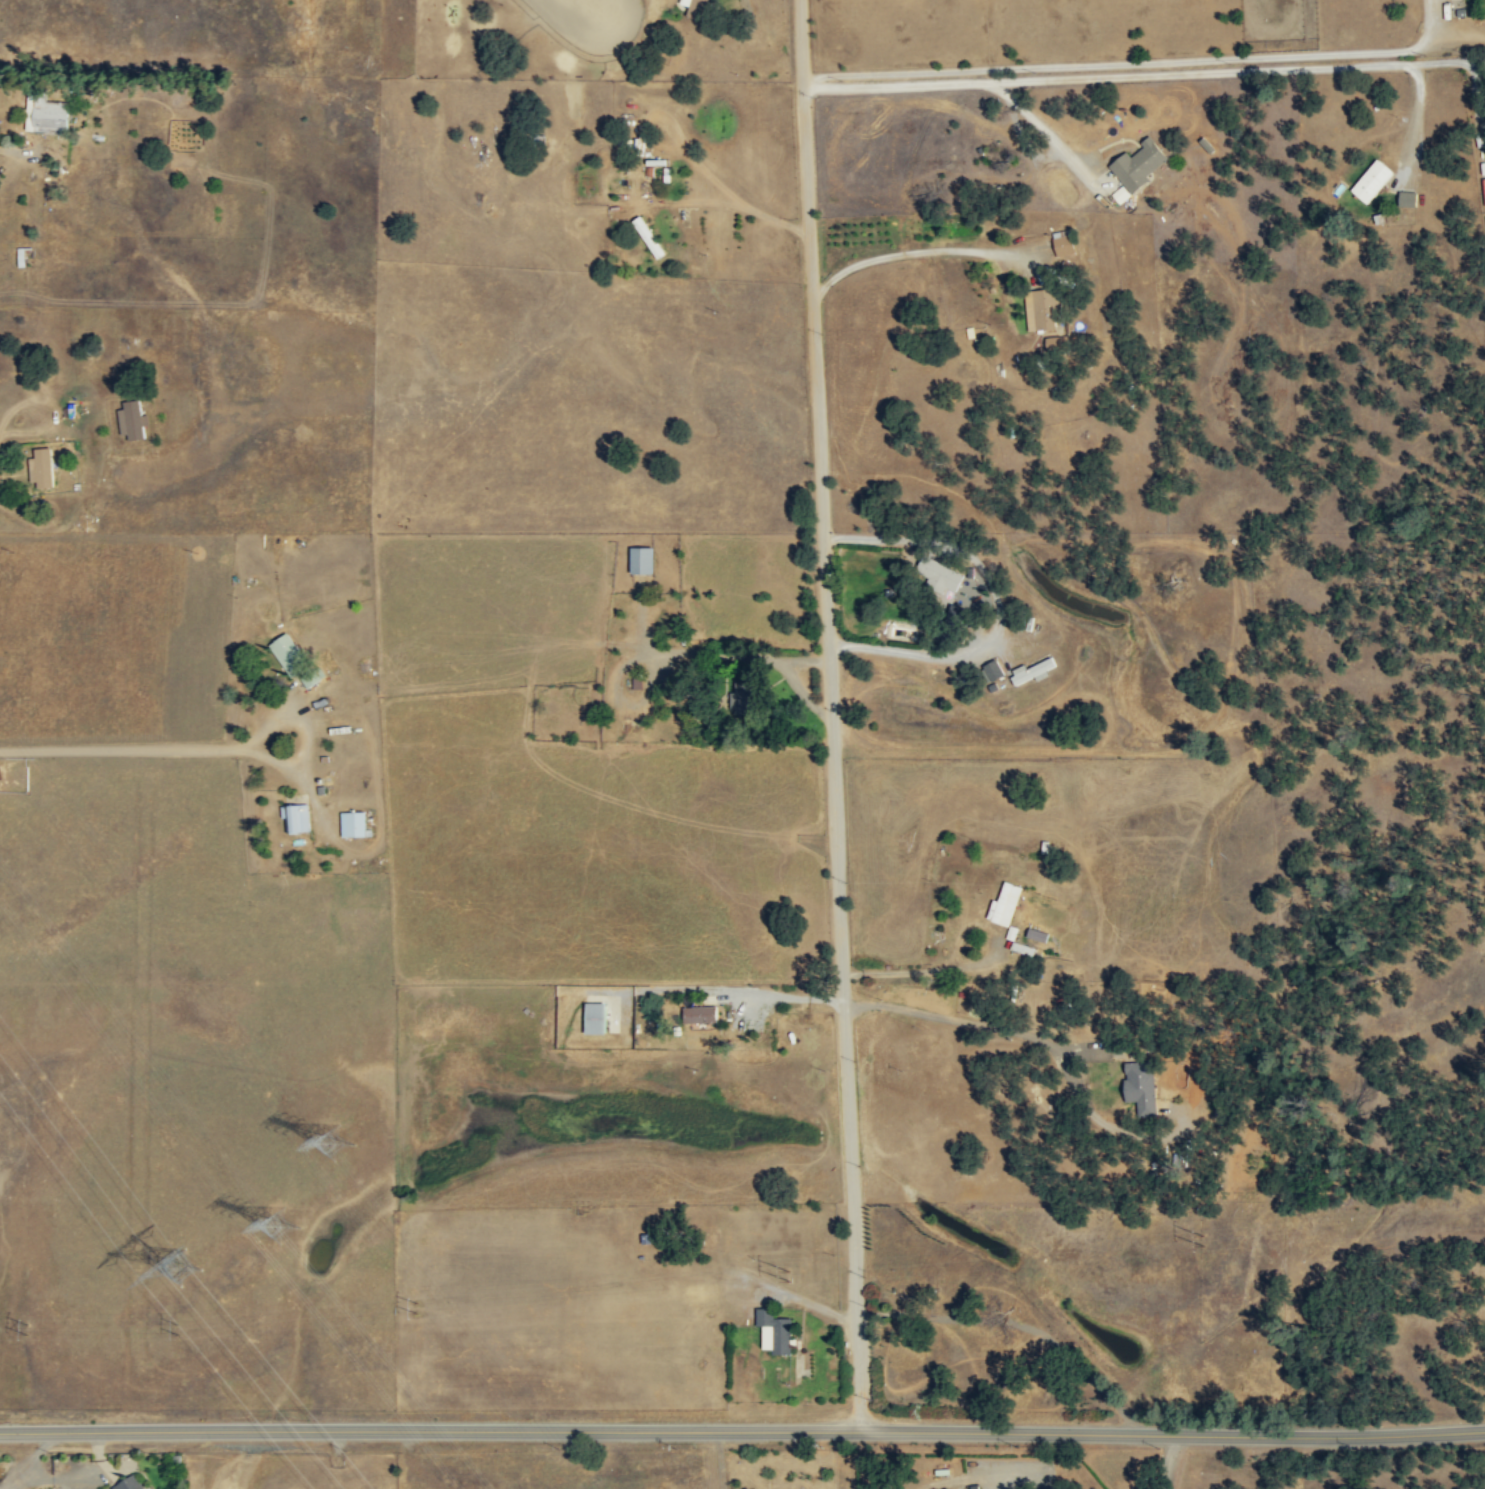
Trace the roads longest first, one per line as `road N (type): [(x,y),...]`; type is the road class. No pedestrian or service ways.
road 1 (tertiary): [(1484,1433),(0,1435)]
road 2 (residential): [(866,1433),(798,0)]

